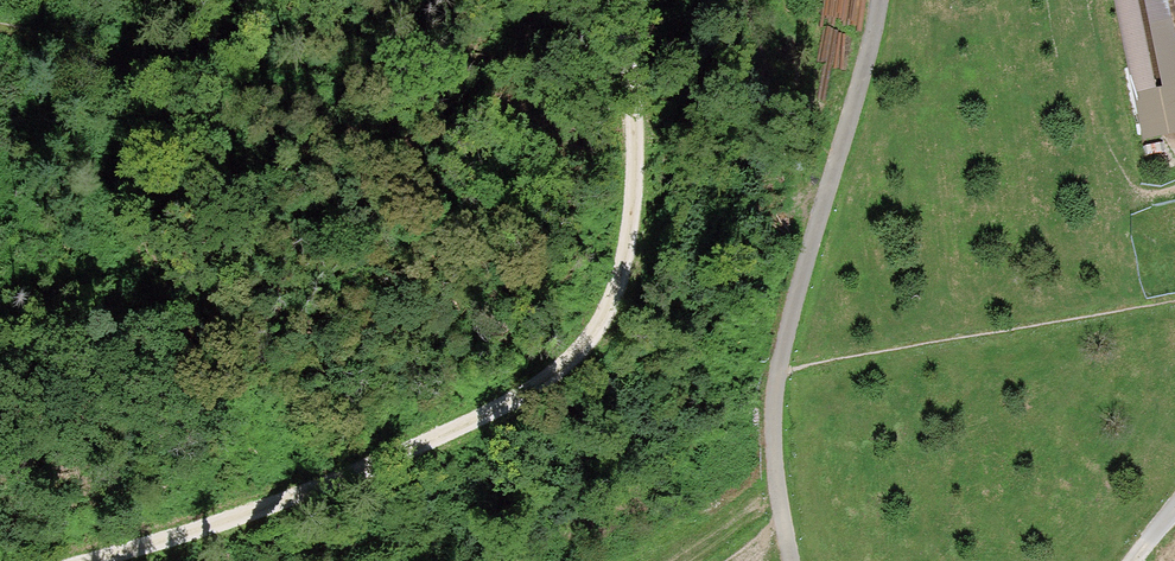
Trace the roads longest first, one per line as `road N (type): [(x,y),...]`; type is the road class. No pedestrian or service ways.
road 1 (track): [(99,560),(426,441),(590,355),(644,212),(632,73),(600,0)]
road 2 (residential): [(791,560),(773,461),(773,393),(880,0)]
road 3 (track): [(0,24),(212,78)]

